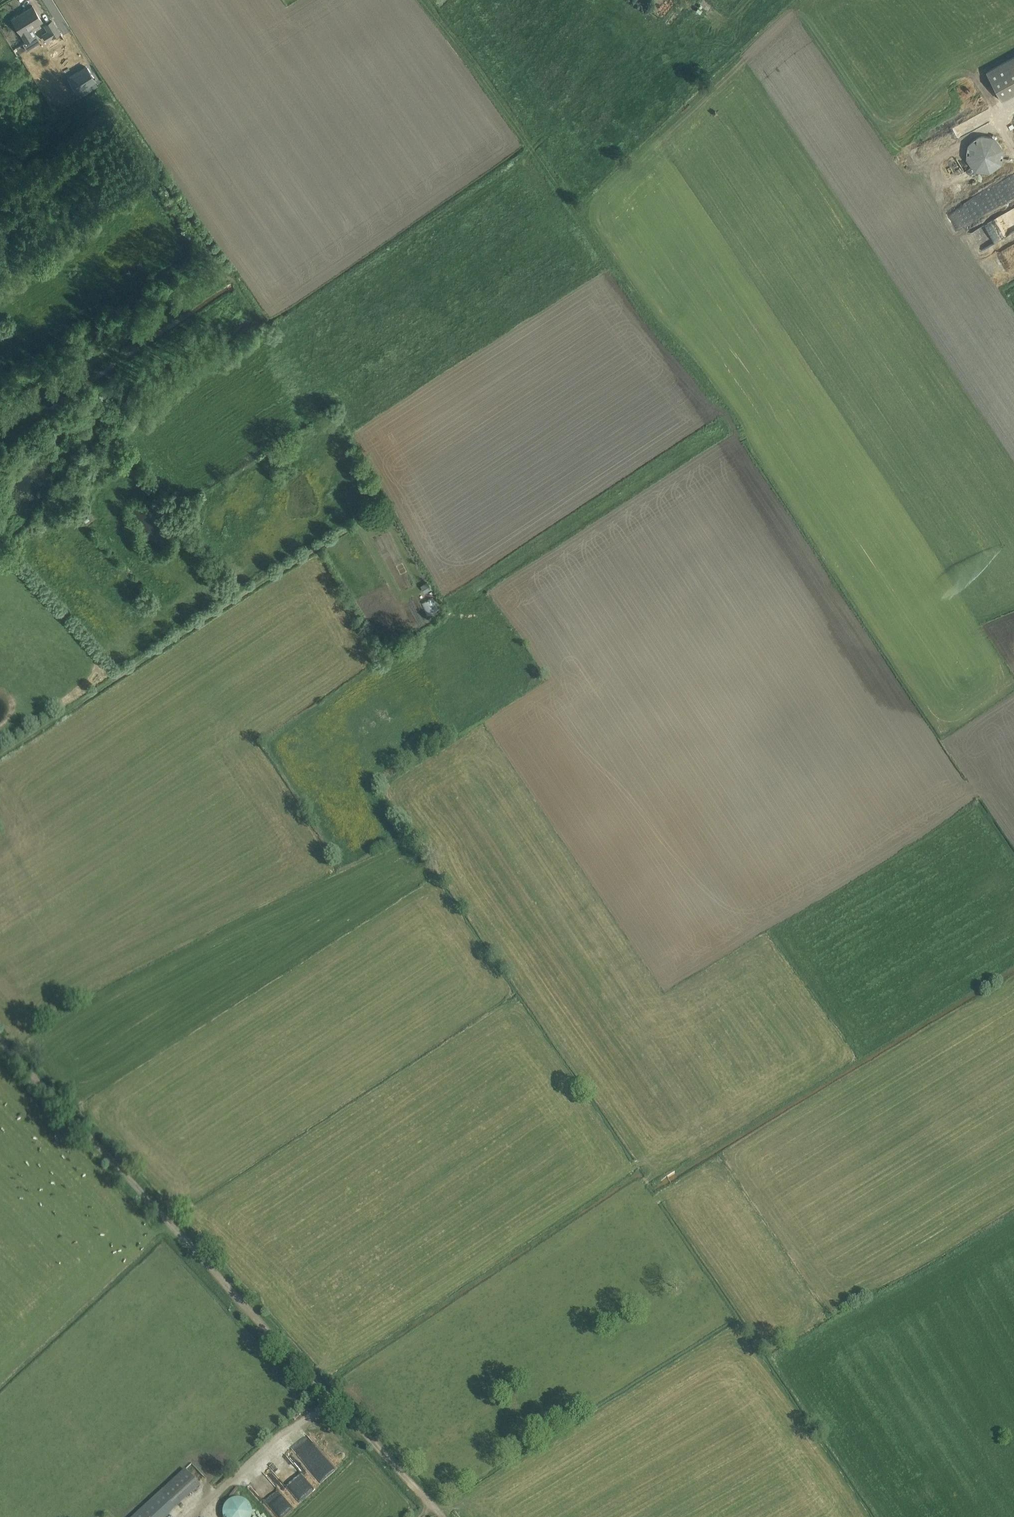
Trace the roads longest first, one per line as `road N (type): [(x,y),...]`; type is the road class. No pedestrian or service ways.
road 1 (track): [(0,1040),(434,1506)]
road 2 (track): [(734,424),(415,0)]

